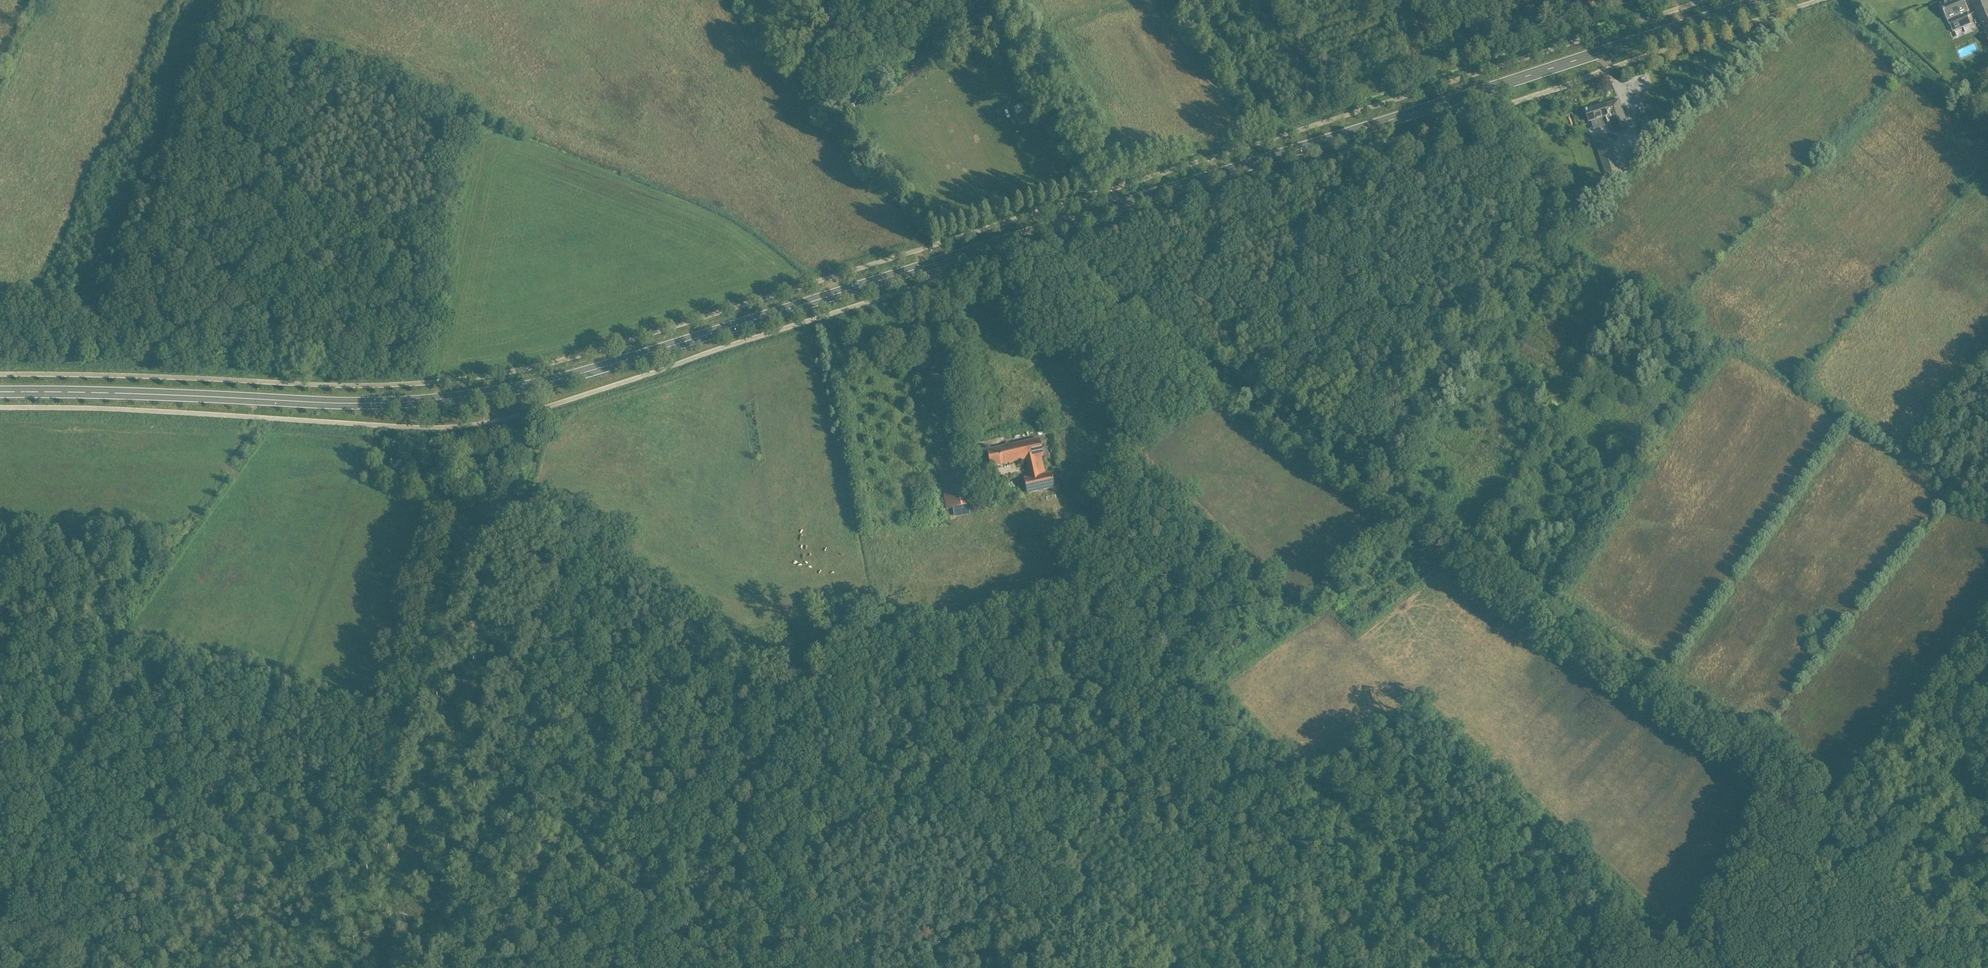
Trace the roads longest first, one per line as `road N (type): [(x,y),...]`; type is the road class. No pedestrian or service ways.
road 1 (secondary): [(0,392),(369,405),(513,394),(1765,0)]
road 2 (track): [(997,0),(1125,223)]
road 3 (track): [(1987,637),(1853,808)]
road 4 (track): [(1987,143),(1868,45),(1830,0)]
road 5 (track): [(1853,808),(1789,967)]

